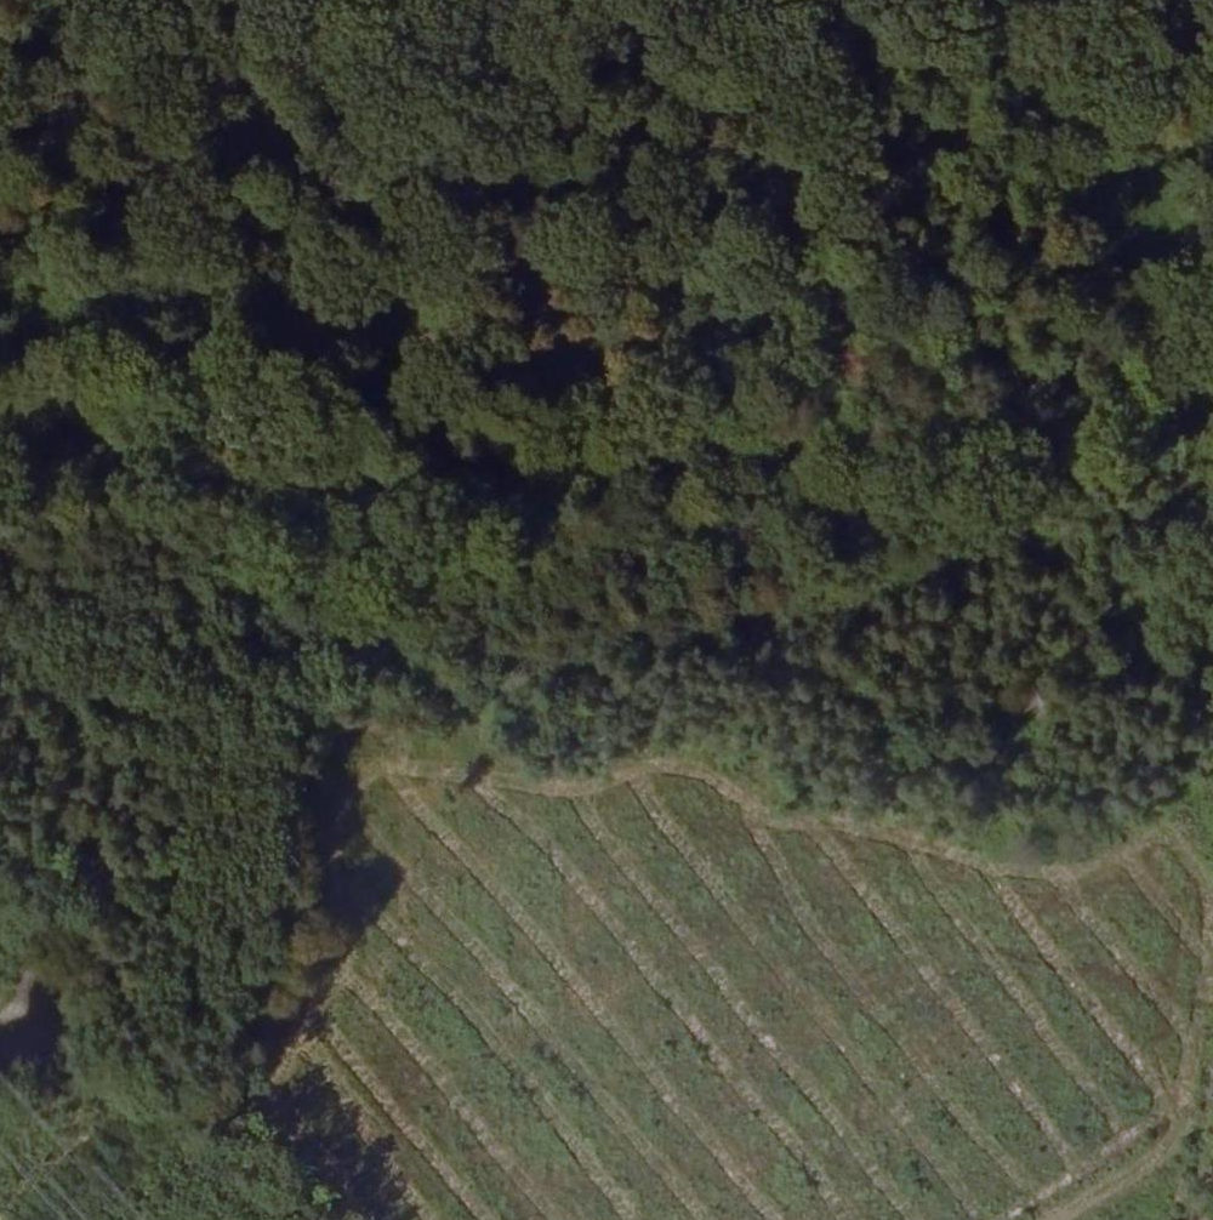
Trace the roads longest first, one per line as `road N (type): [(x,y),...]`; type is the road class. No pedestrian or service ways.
road 1 (track): [(1212,370),(1192,373),(1107,330),(1058,321),(988,344),(916,393),(385,450),(217,421),(0,429)]

